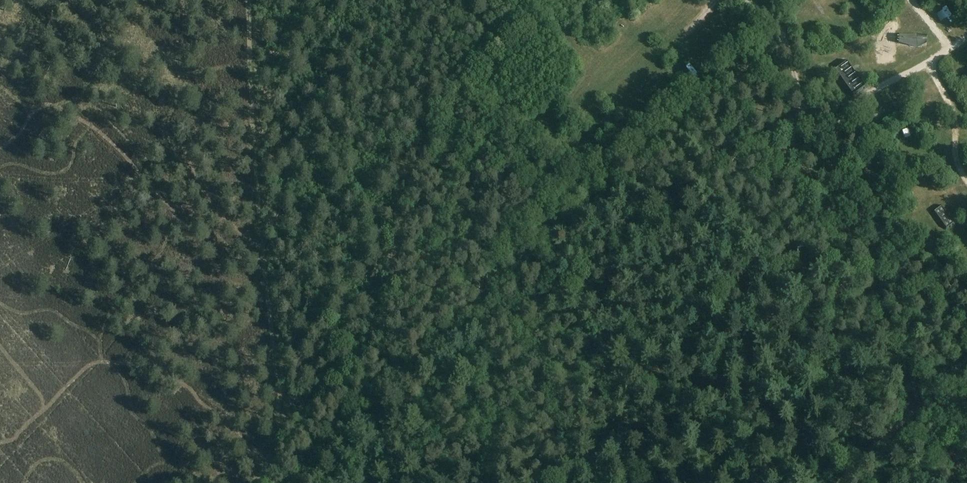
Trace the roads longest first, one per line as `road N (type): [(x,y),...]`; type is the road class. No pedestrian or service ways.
road 1 (track): [(251,0),(256,179),(280,384),(280,424),(264,466)]
road 2 (track): [(830,142),(862,212),(889,244),(940,283),(966,284)]
road 3 (track): [(837,482),(966,358)]
road 4 (track): [(966,37),(858,99),(830,142)]
road 5 (track): [(830,142),(807,116),(782,34),(748,0)]
road 6 (track): [(929,61),(952,107),(955,154),(966,180)]

